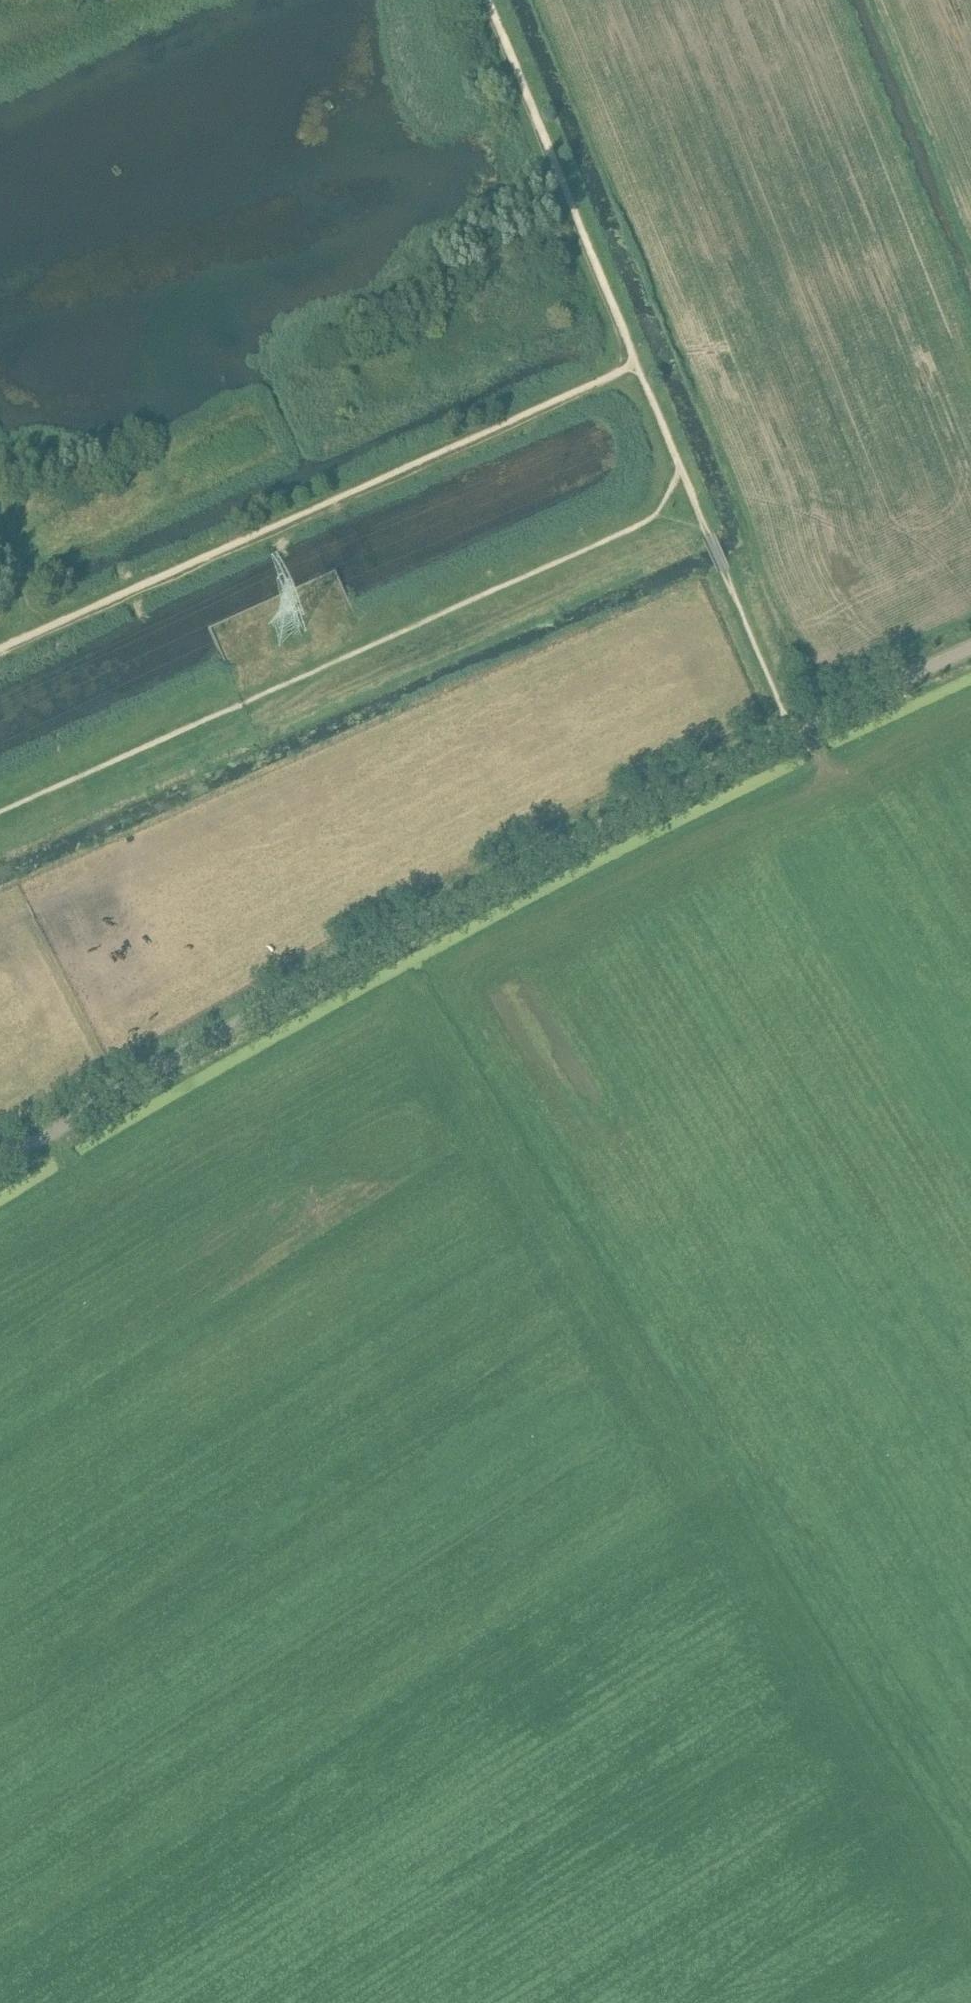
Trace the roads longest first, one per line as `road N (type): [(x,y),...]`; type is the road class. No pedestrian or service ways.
road 1 (unclassified): [(0,1170),(279,1001),(970,649)]

